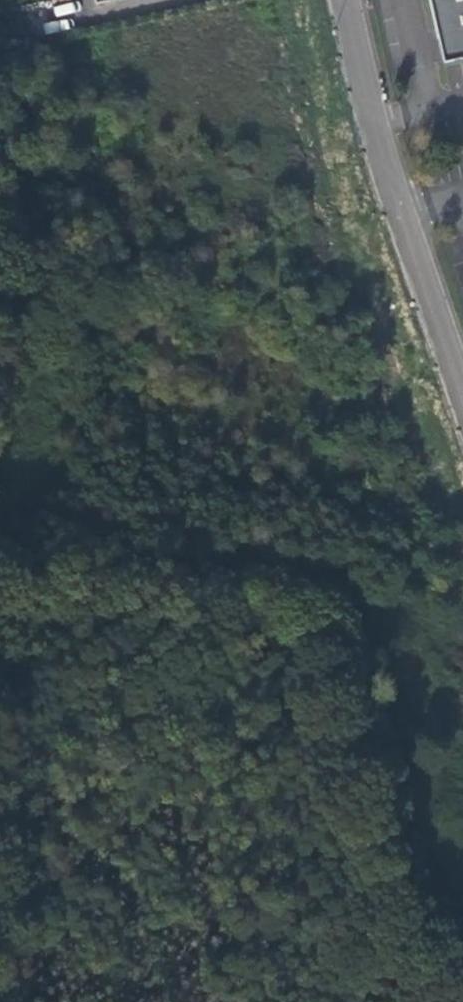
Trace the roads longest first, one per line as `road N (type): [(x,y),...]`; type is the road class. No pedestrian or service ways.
road 1 (unclassified): [(342,0),(399,218),(462,398)]

